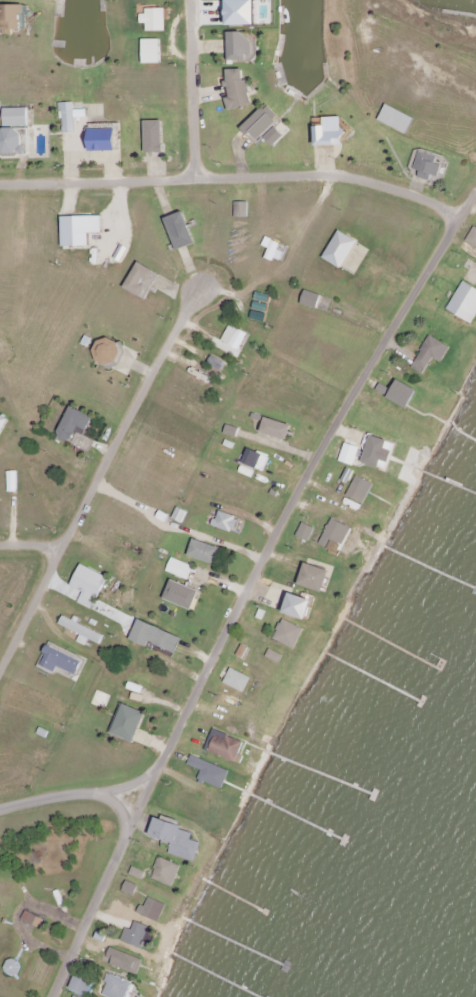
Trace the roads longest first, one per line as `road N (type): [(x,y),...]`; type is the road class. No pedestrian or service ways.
road 1 (residential): [(51,996),(281,523),(464,207)]
road 2 (residential): [(464,207),(335,175),(0,180)]
road 3 (residential): [(0,668),(201,292)]
road 4 (residential): [(198,175),(194,0)]
road 5 (residential): [(148,789),(0,806)]

